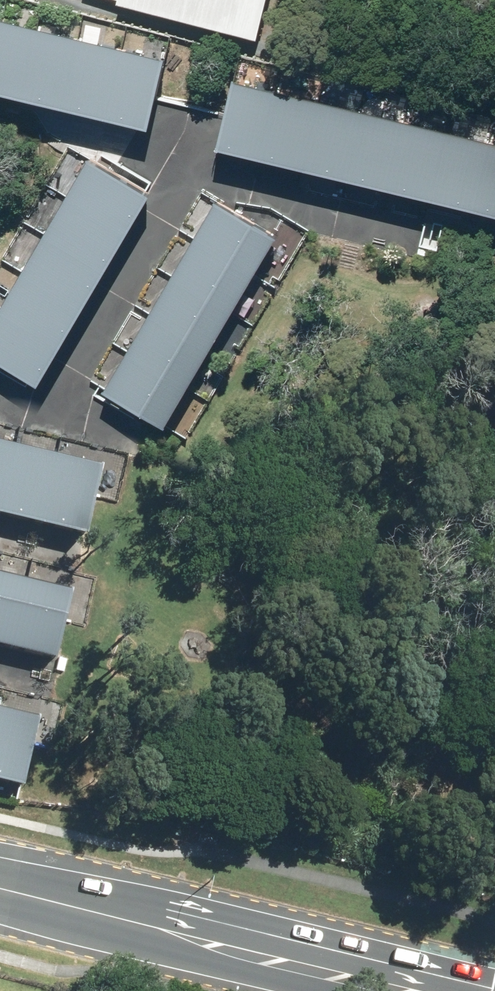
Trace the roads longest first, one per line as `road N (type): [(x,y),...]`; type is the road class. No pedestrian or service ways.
road 1 (secondary): [(0,887),(435,990)]

